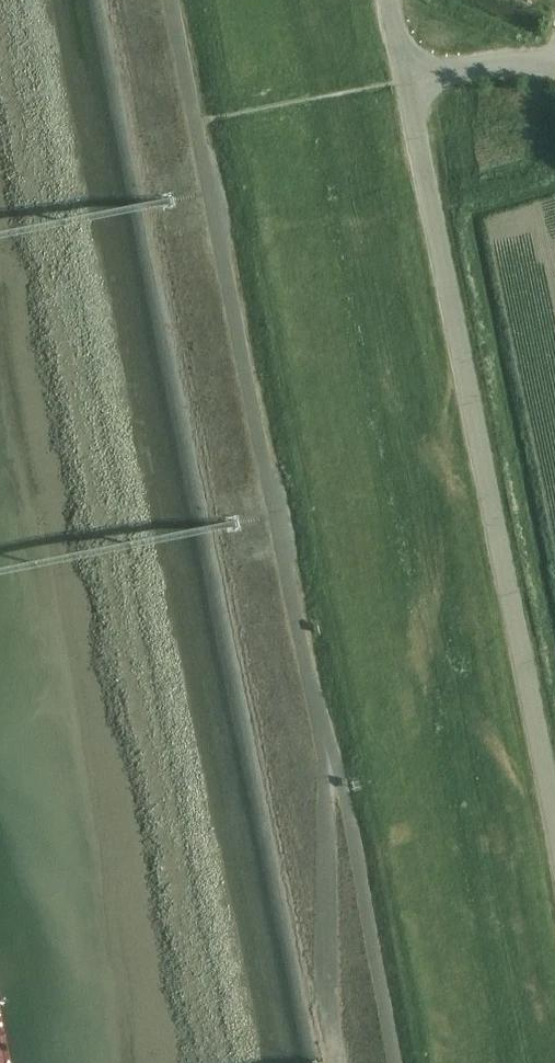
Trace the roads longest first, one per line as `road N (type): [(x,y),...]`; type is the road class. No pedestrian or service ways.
road 1 (unclassified): [(333,754),(172,0)]
road 2 (unclassified): [(554,799),(407,79)]
road 3 (unclassified): [(333,754),(394,1062)]
road 4 (unclassified): [(333,1062),(327,832),(333,754)]
road 5 (residential): [(554,65),(407,79)]

